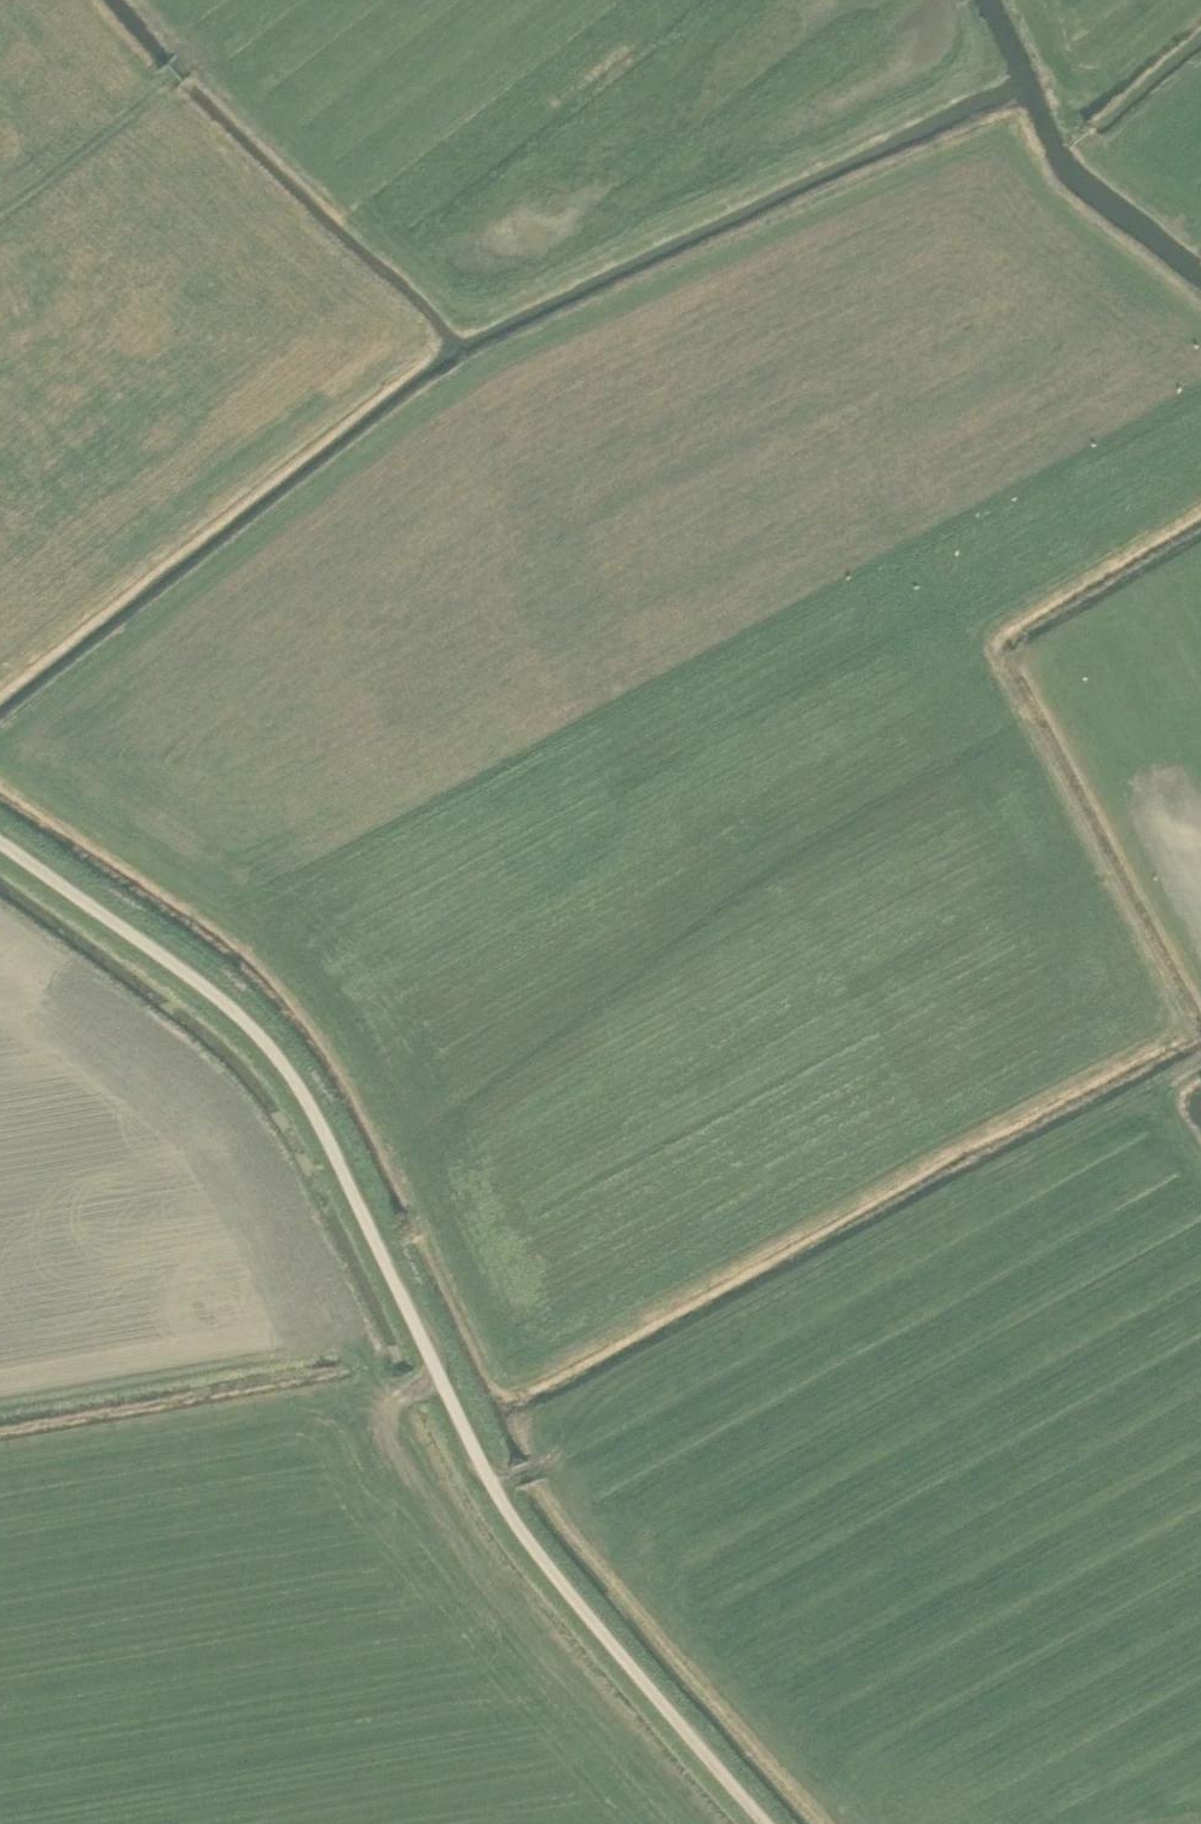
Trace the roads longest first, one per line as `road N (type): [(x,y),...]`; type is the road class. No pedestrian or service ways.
road 1 (unclassified): [(770,1823),(520,1526),(313,1108),(275,1051),(216,992),(0,840)]

